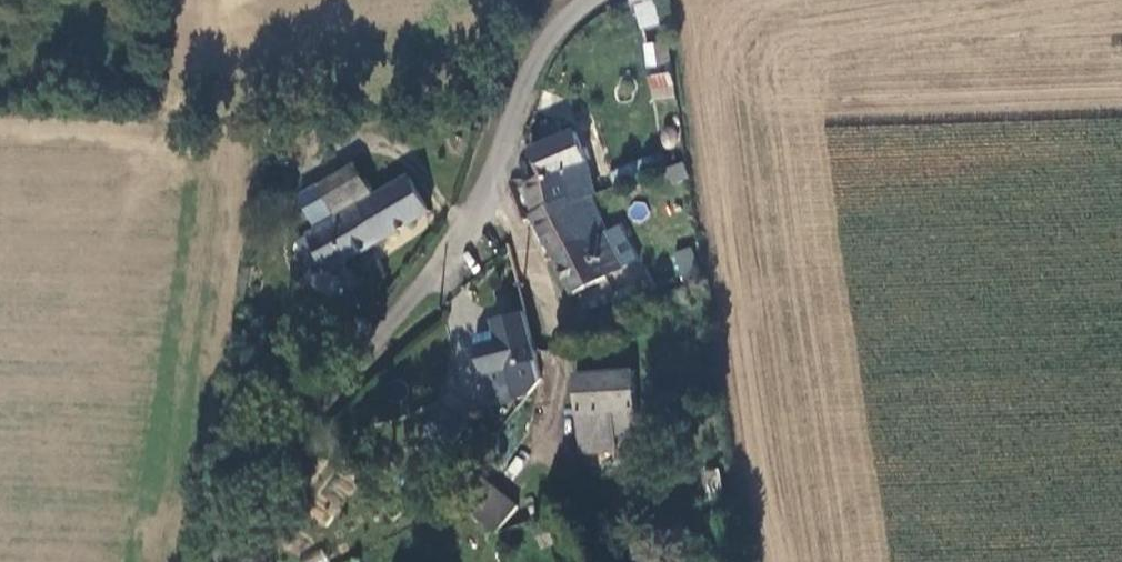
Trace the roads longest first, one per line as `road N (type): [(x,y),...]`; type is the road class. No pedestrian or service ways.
road 1 (unclassified): [(224,561),(237,519),(460,236),(494,182),(526,80),(551,34),(585,0)]

